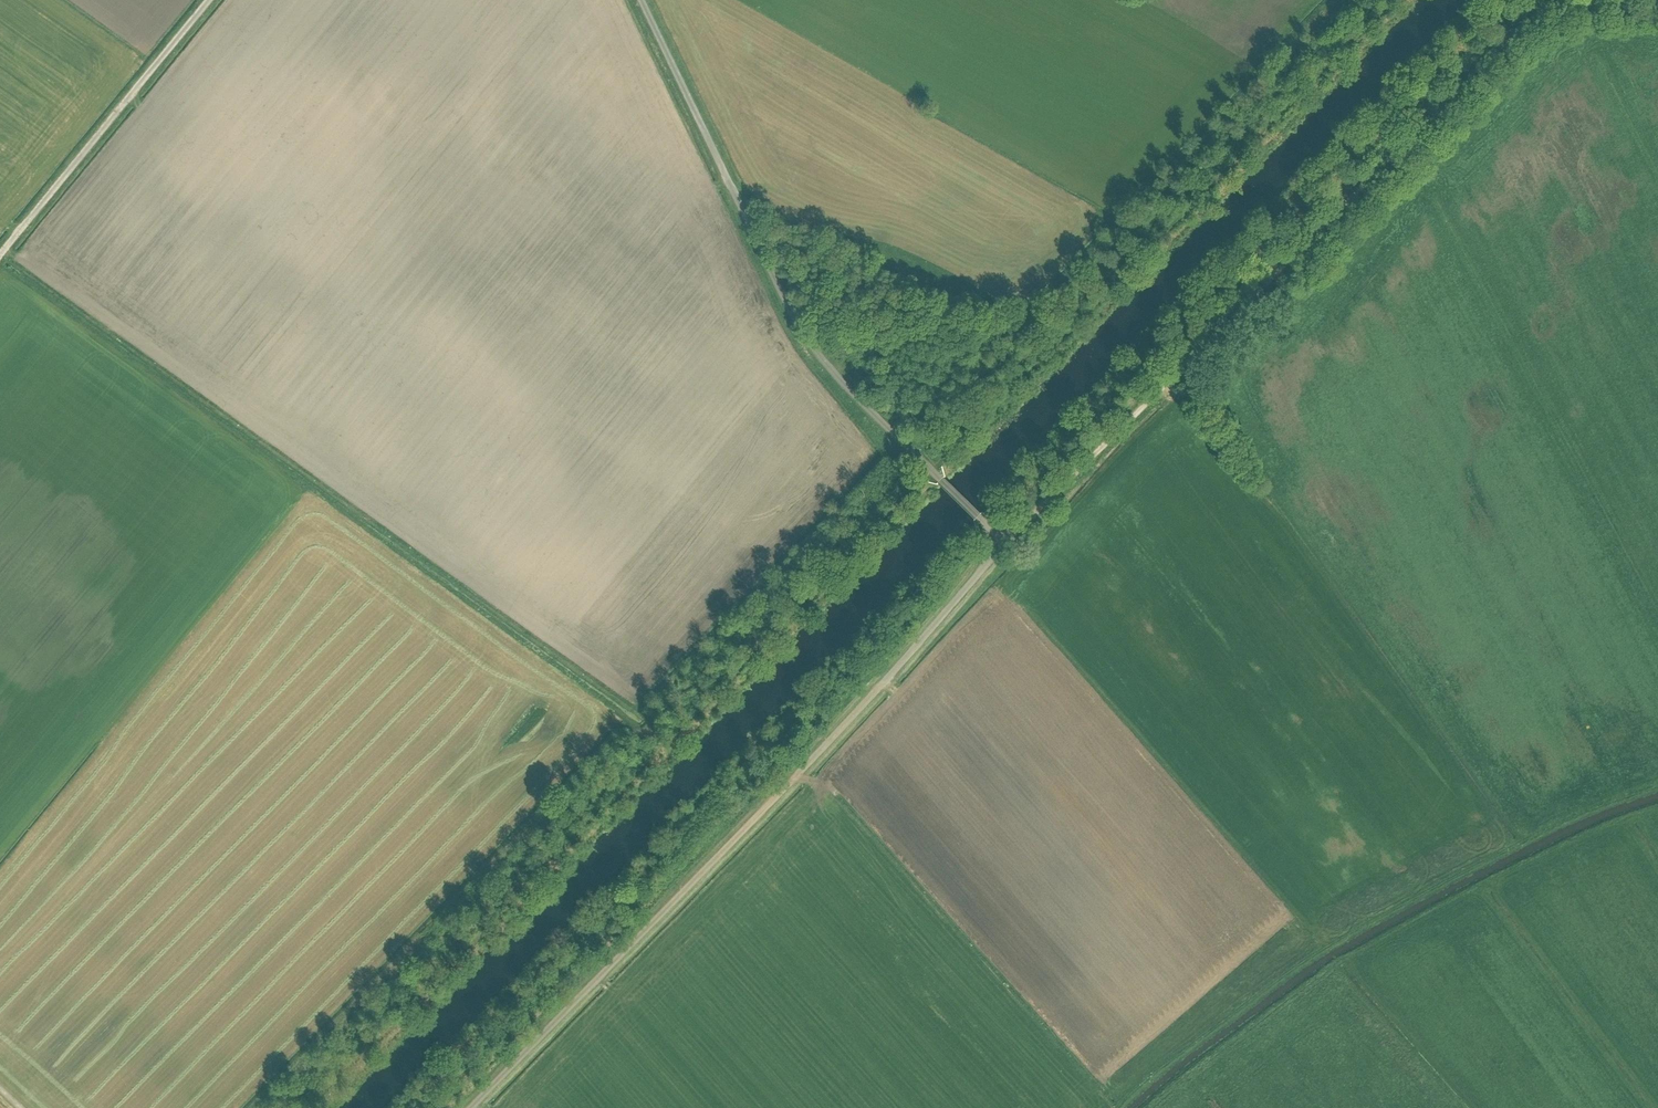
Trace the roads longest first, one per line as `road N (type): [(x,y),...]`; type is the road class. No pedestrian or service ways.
road 1 (unclassified): [(1004,544),(1517,29),(1550,10),(1601,0)]
road 2 (unclassified): [(469,1107),(840,727),(1004,544)]
road 3 (unclassified): [(1004,544),(834,373),(804,329),(642,0)]
road 4 (unclassified): [(0,257),(209,0)]

